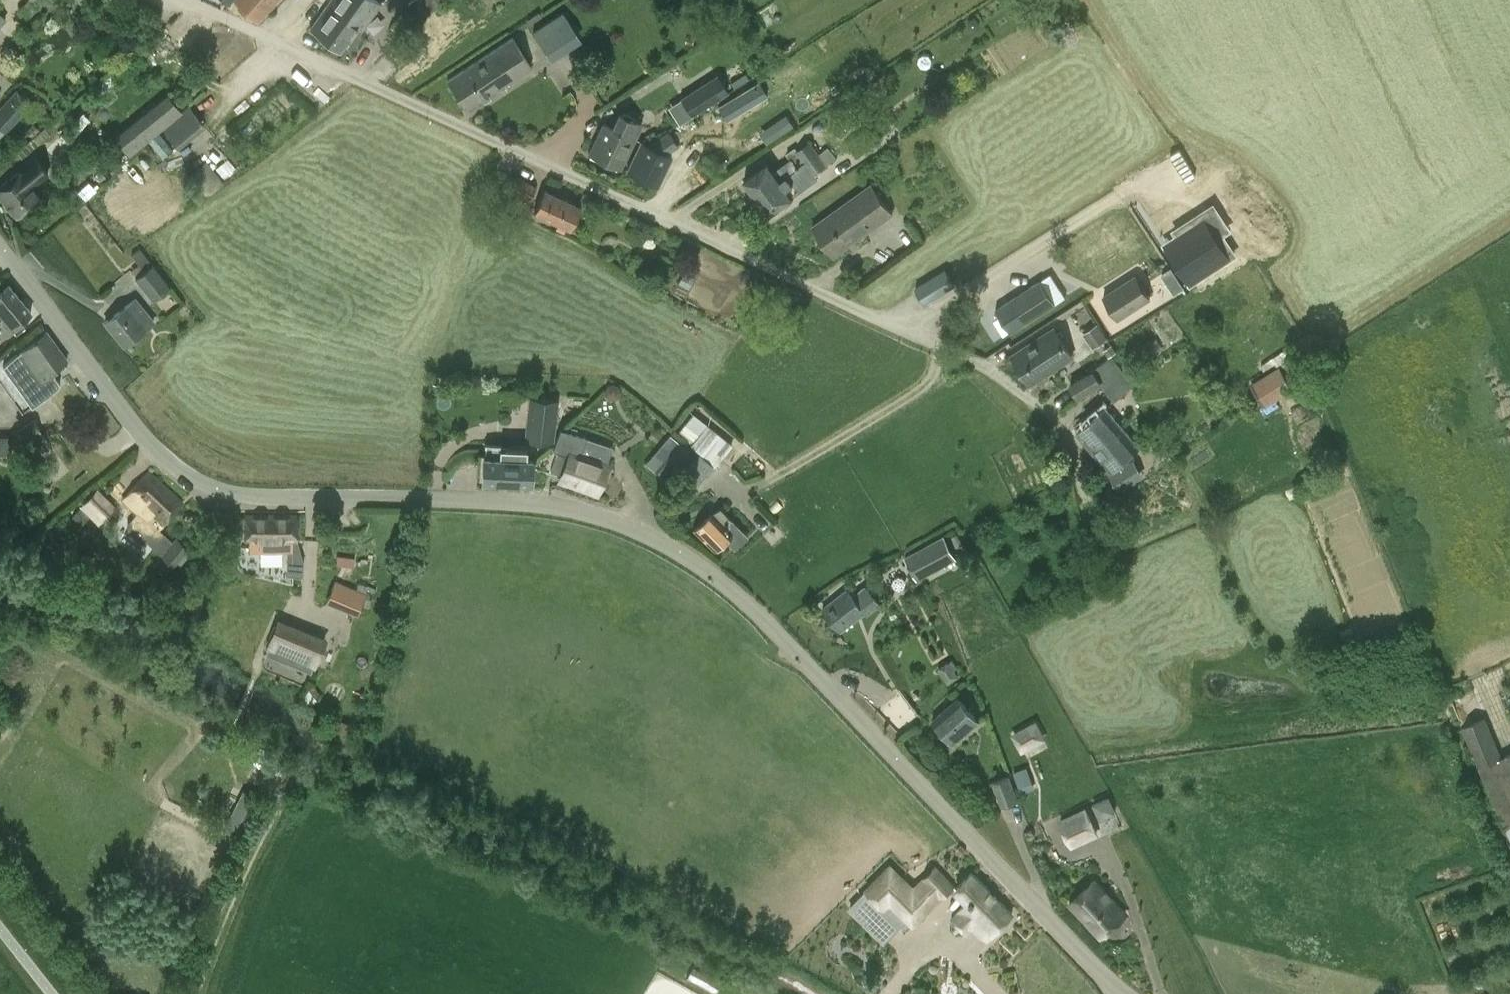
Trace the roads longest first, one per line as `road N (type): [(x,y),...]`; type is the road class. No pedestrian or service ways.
road 1 (unclassified): [(1118,993),(748,601),(652,536),(593,511),(535,500),(210,492),(166,471),(0,254)]
road 2 (unclassified): [(185,0),(947,346),(1052,412)]

